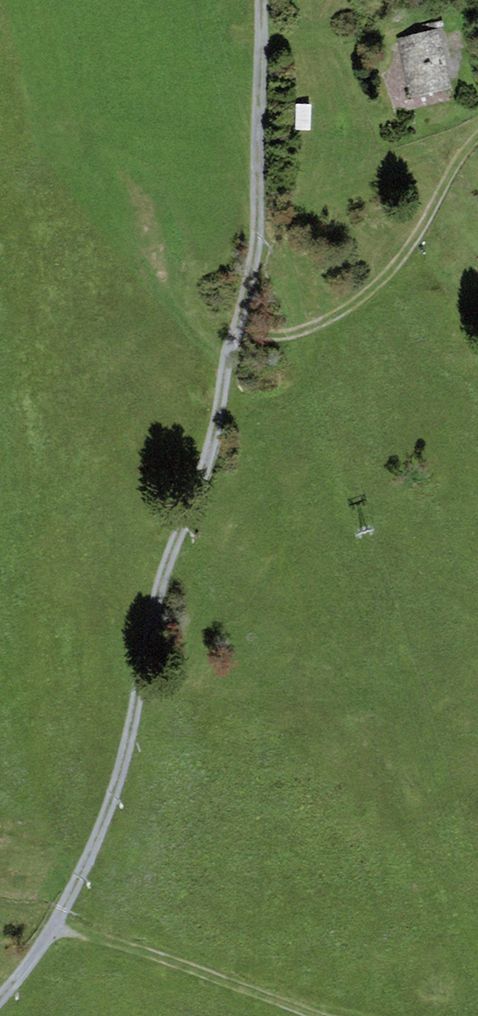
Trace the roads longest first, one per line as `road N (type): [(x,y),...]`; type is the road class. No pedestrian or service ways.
road 1 (track): [(51,927),(112,787),(148,613),(209,440),(250,263),(258,0)]
road 2 (track): [(229,341),(328,318),(391,268),(477,135)]
road 3 (track): [(51,927),(317,1015)]

